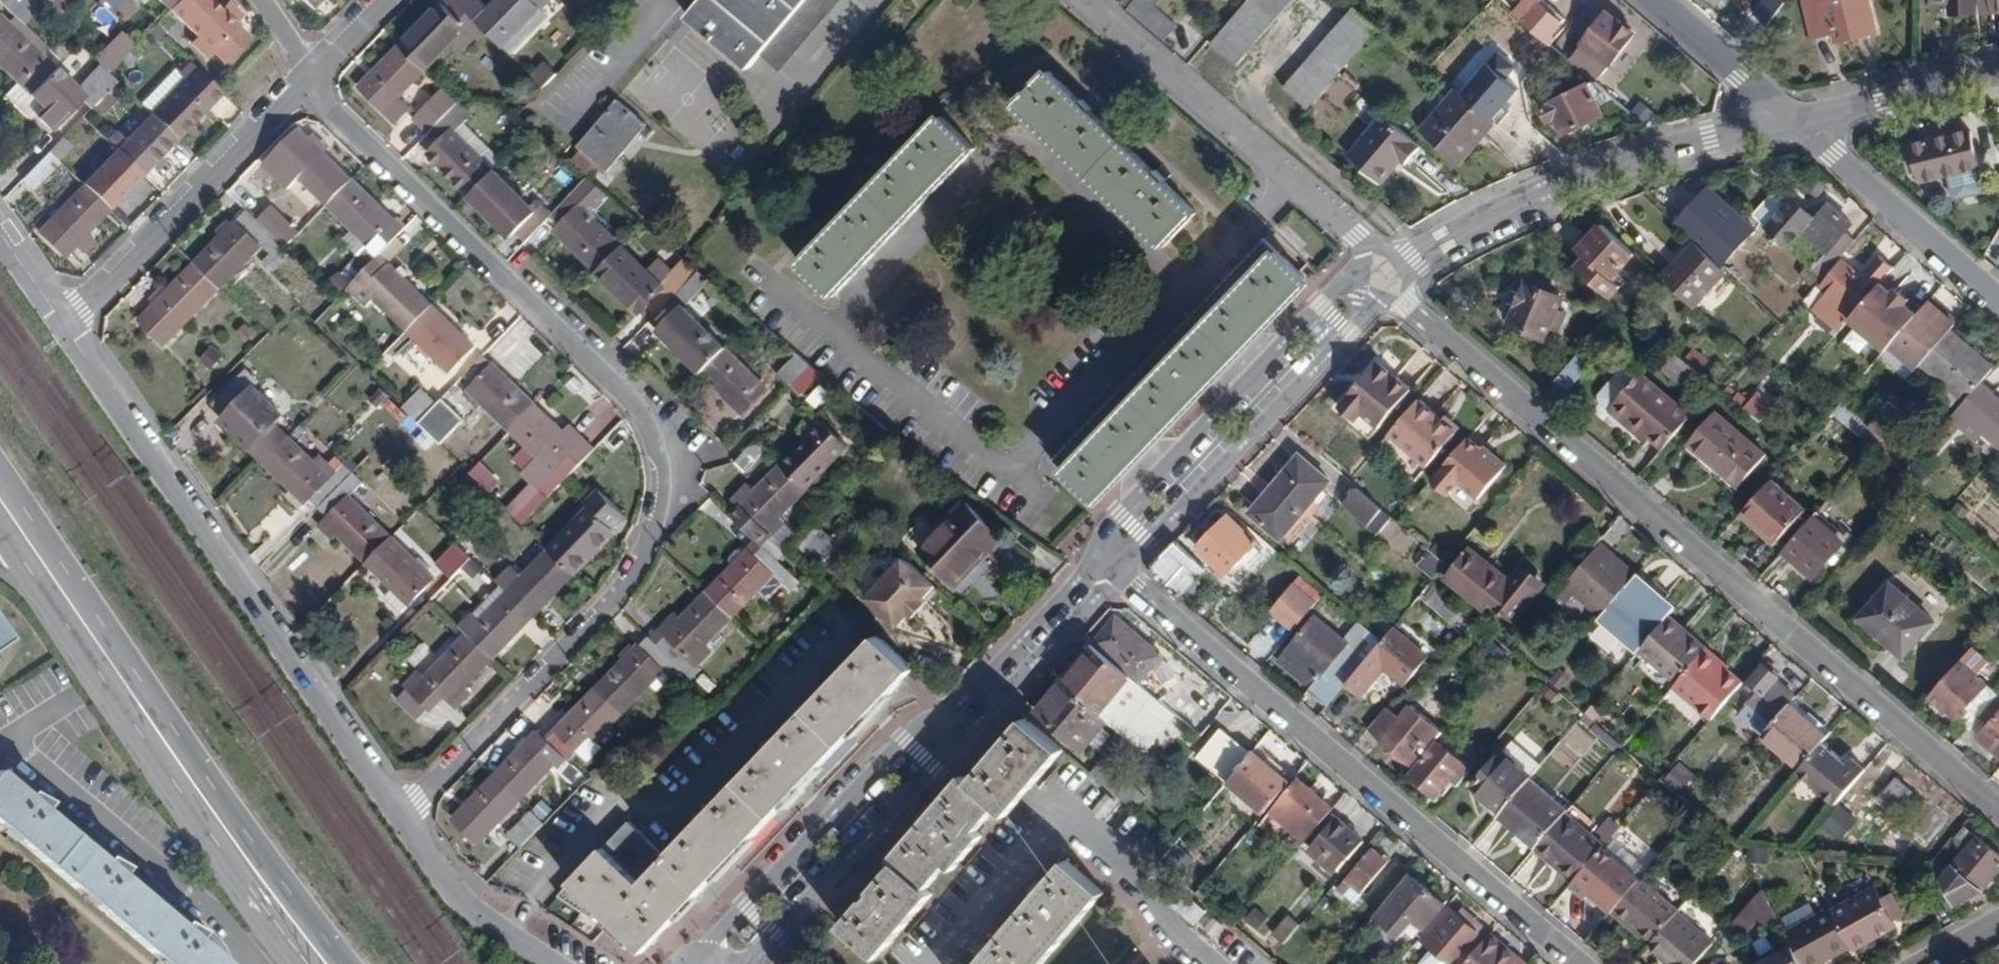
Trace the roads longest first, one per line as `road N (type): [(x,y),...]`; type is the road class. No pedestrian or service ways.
road 1 (residential): [(305,86),(625,394),(656,446),(660,478),(646,547),(627,582),(395,815)]
road 2 (residential): [(1385,277),(1998,811)]
road 3 (residential): [(1118,572),(1580,963)]
road 4 (residential): [(61,327),(395,815)]
road 5 (primary): [(28,543),(326,963)]
road 6 (residential): [(1786,124),(1641,156),(1532,198),(1385,277)]
road 7 (residential): [(1385,277),(1322,309),(1124,514),(1098,556)]
road 8 (residential): [(1118,572),(1351,334),(1385,277)]
road 9 (residential): [(305,86),(61,327)]
road 10 (residential): [(937,729),(909,742),(697,963)]
road 11 (residential): [(749,963),(955,743)]
road 12 (residential): [(1786,124),(1832,153),(1998,298)]
road 13 (residential): [(1098,556),(937,729)]
road 14 (residential): [(955,743),(1118,572)]
road 15 (residential): [(395,815),(454,893),(555,963)]
road 16 (residential): [(1998,72),(1786,124)]
road 17 (residential): [(1047,821),(1152,911),(1159,929),(1199,963)]
road 18 (residential): [(1047,821),(927,963)]
road 19 (residential): [(1653,0),(1786,124)]
road 20 (residential): [(955,743),(1047,821)]

